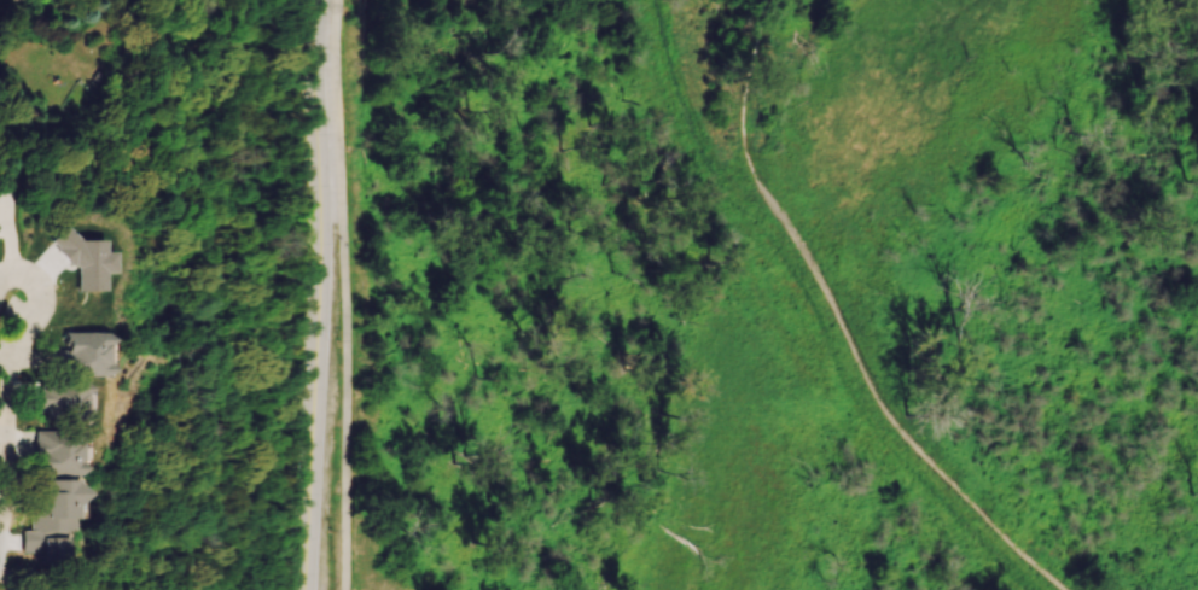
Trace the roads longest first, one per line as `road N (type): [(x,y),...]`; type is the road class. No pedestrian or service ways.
road 1 (tertiary): [(311,589),(325,0)]
road 2 (residential): [(14,589),(33,303)]

